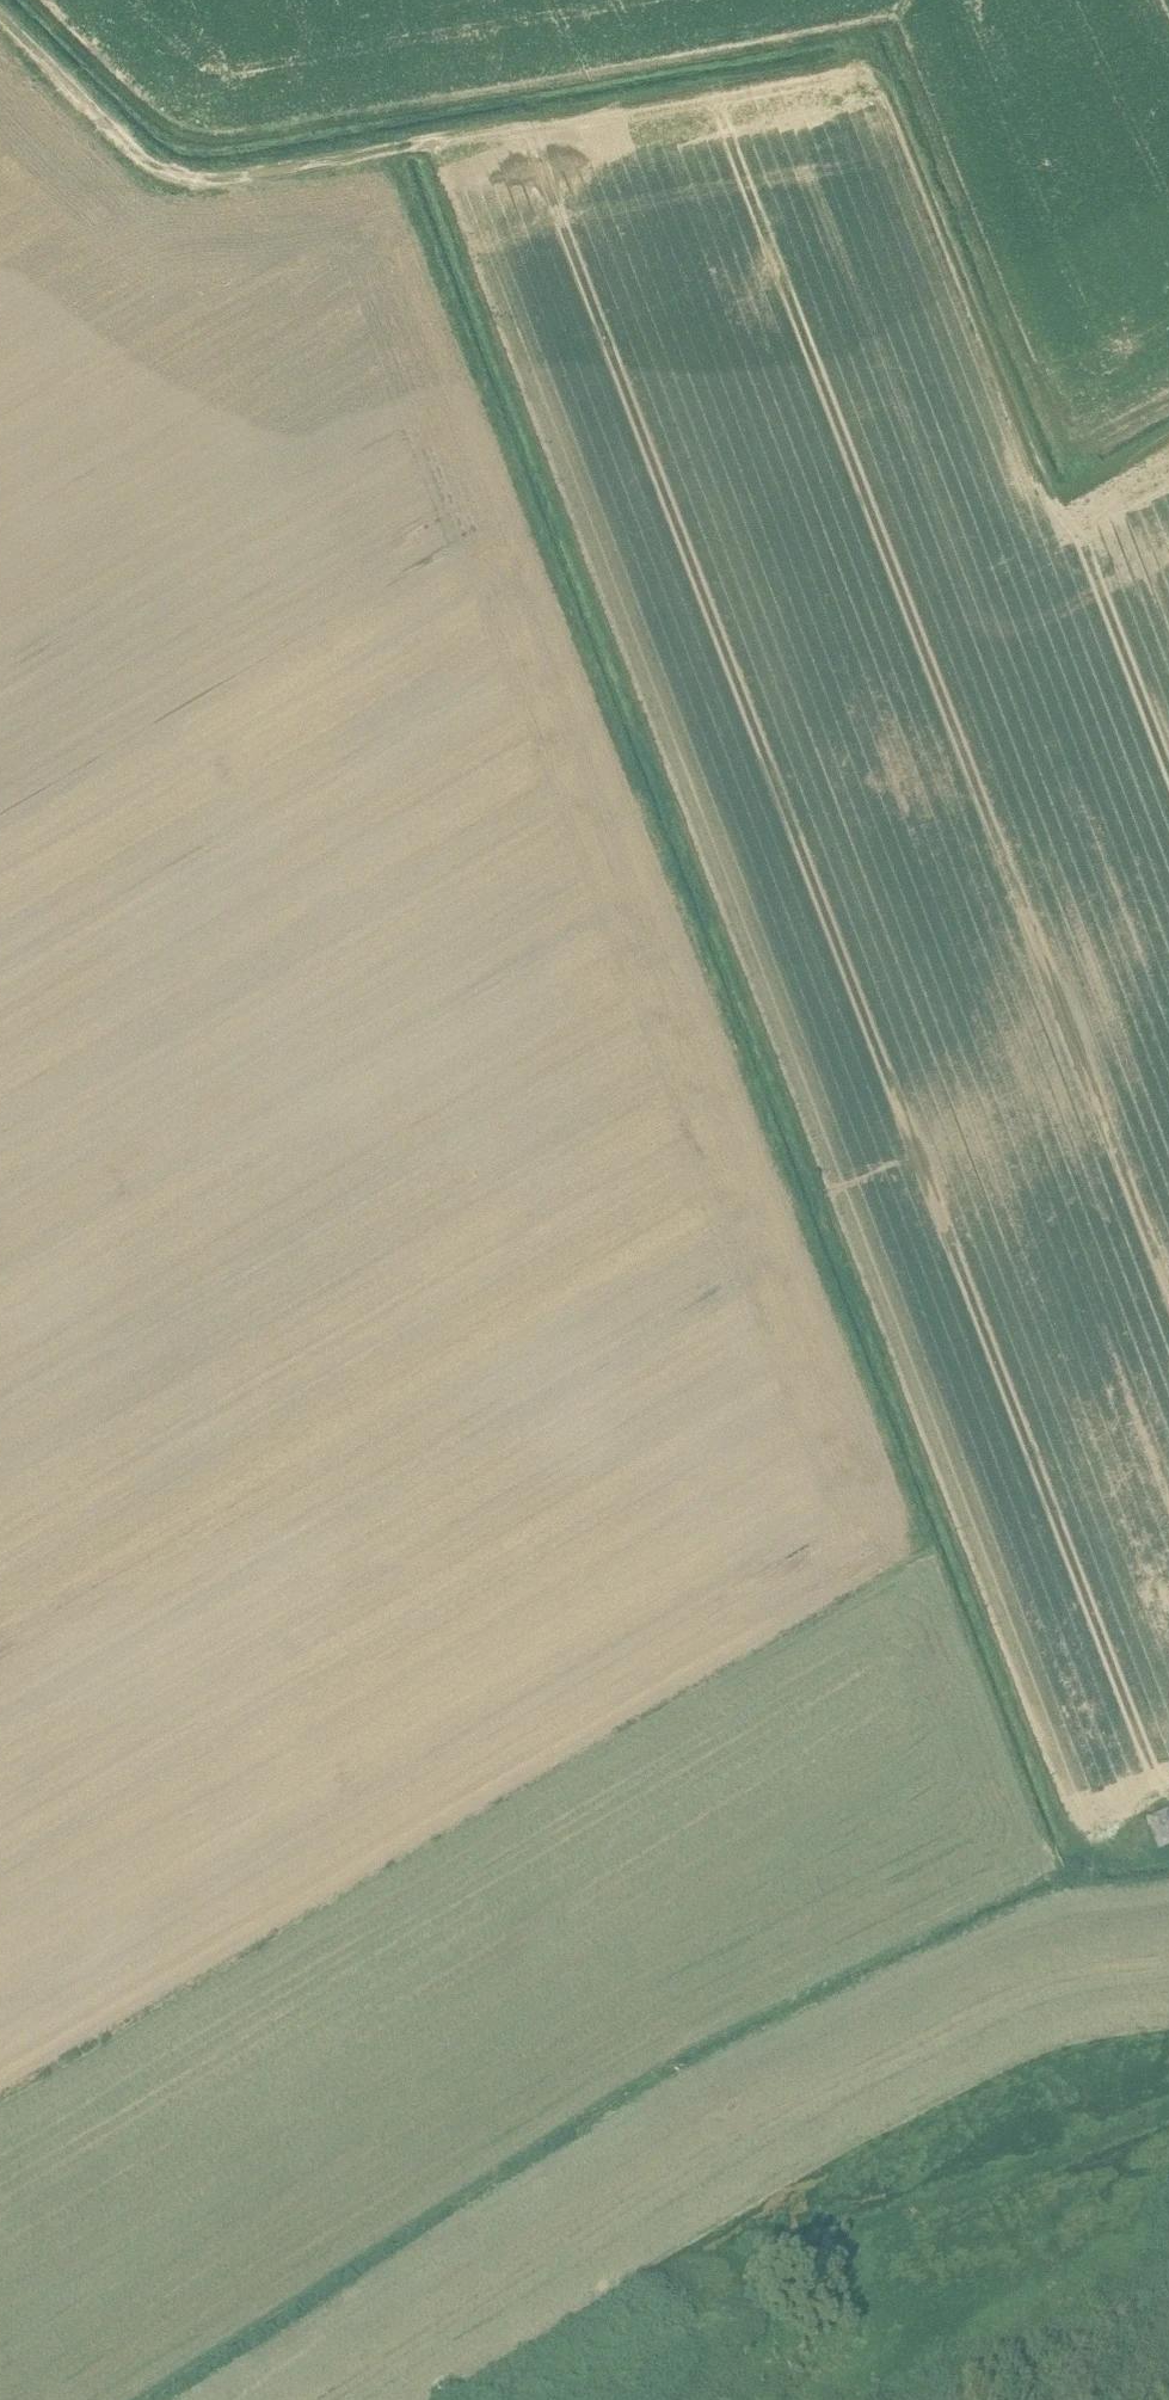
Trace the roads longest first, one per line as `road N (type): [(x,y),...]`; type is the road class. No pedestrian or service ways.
road 1 (track): [(212,2399),(687,2100),(1044,1924),(1168,1917)]

